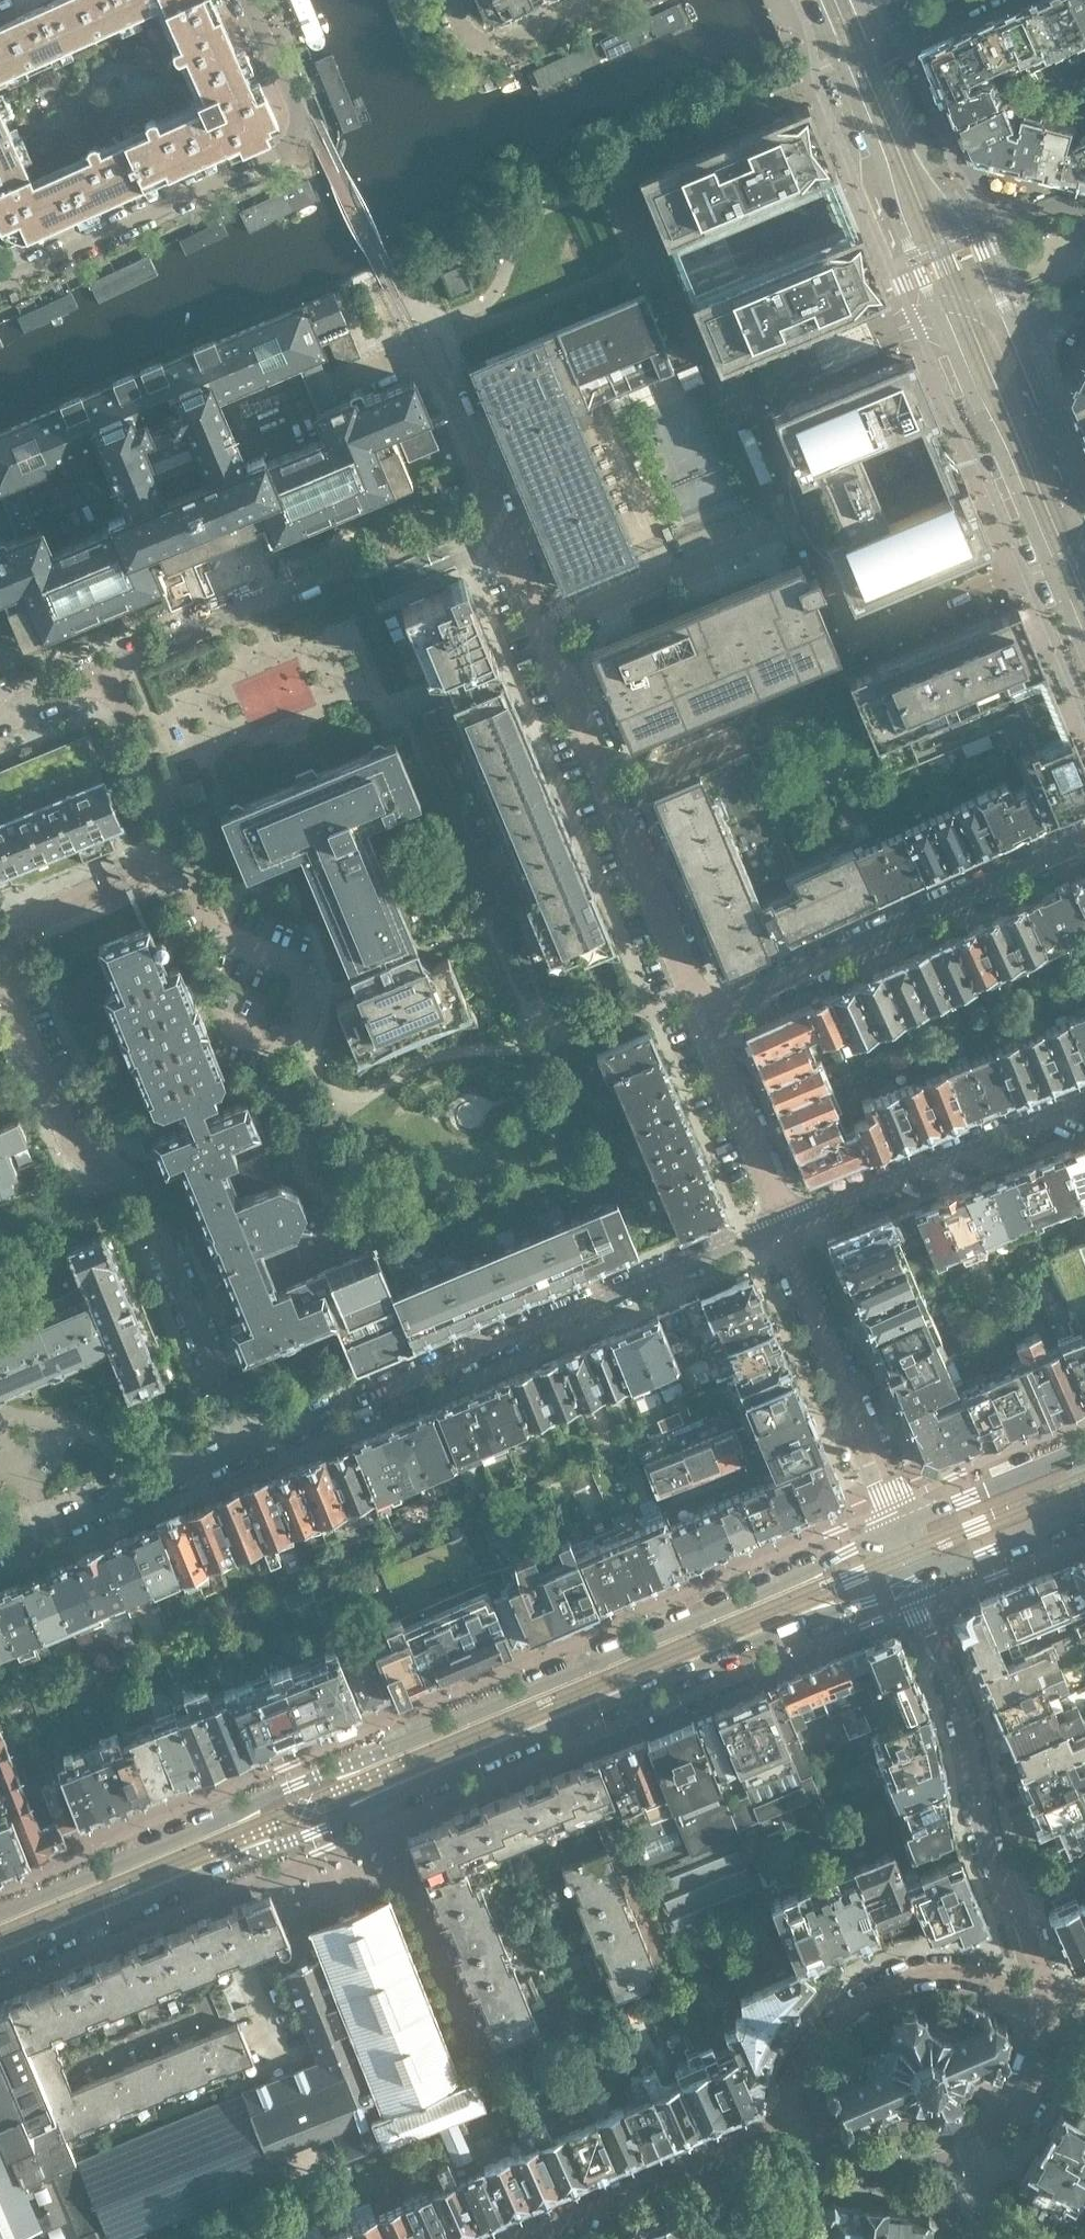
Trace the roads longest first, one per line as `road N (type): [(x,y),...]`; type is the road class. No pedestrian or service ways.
road 1 (secondary): [(0,1963),(813,1617),(910,1585)]
road 2 (secondary): [(898,1529),(0,1907)]
road 3 (residential): [(251,1449),(140,1187),(66,1138),(7,1000),(30,924),(169,858),(172,818),(108,670)]
road 4 (residential): [(251,1449),(785,1222)]
road 5 (tertiary): [(840,59),(894,208),(1050,568)]
road 6 (residential): [(0,285),(261,179),(288,155),(296,109),(248,0)]
road 7 (residential): [(1041,1993),(986,1843),(967,1720),(910,1585)]
road 8 (residential): [(702,1018),(545,623)]
road 9 (residential): [(108,670),(495,504)]
road 10 (residential): [(1084,841),(702,1018)]
road 11 (residential): [(796,2113),(823,2144),(848,2155),(904,2158),(972,2140),(1014,2111),(1041,2072),(1050,2031),(1041,1993)]
road 12 (residential): [(1041,1993),(951,1969),(897,1979),(862,1996),(805,2054),(796,2113)]
road 13 (residential): [(898,1529),(785,1222)]
road 14 (residential): [(785,1222),(1084,1109)]
road 15 (residential): [(796,2113),(511,2238)]
road 16 (residential): [(545,623),(797,515)]
road 17 (residential): [(0,1552),(251,1449)]
road 18 (residential): [(785,1222),(702,1018)]
road 19 (tertiary): [(973,232),(917,139),(879,41)]
road 20 (secondary): [(1084,1450),(898,1529)]
road 21 (secondary): [(910,1585),(1084,1511)]
road 22 (residential): [(597,0),(485,55),(459,0)]
road 23 (tertiary): [(1084,500),(1013,331)]
road 24 (residential): [(495,504),(451,393),(421,354)]
road 25 (residential): [(545,623),(495,504)]

